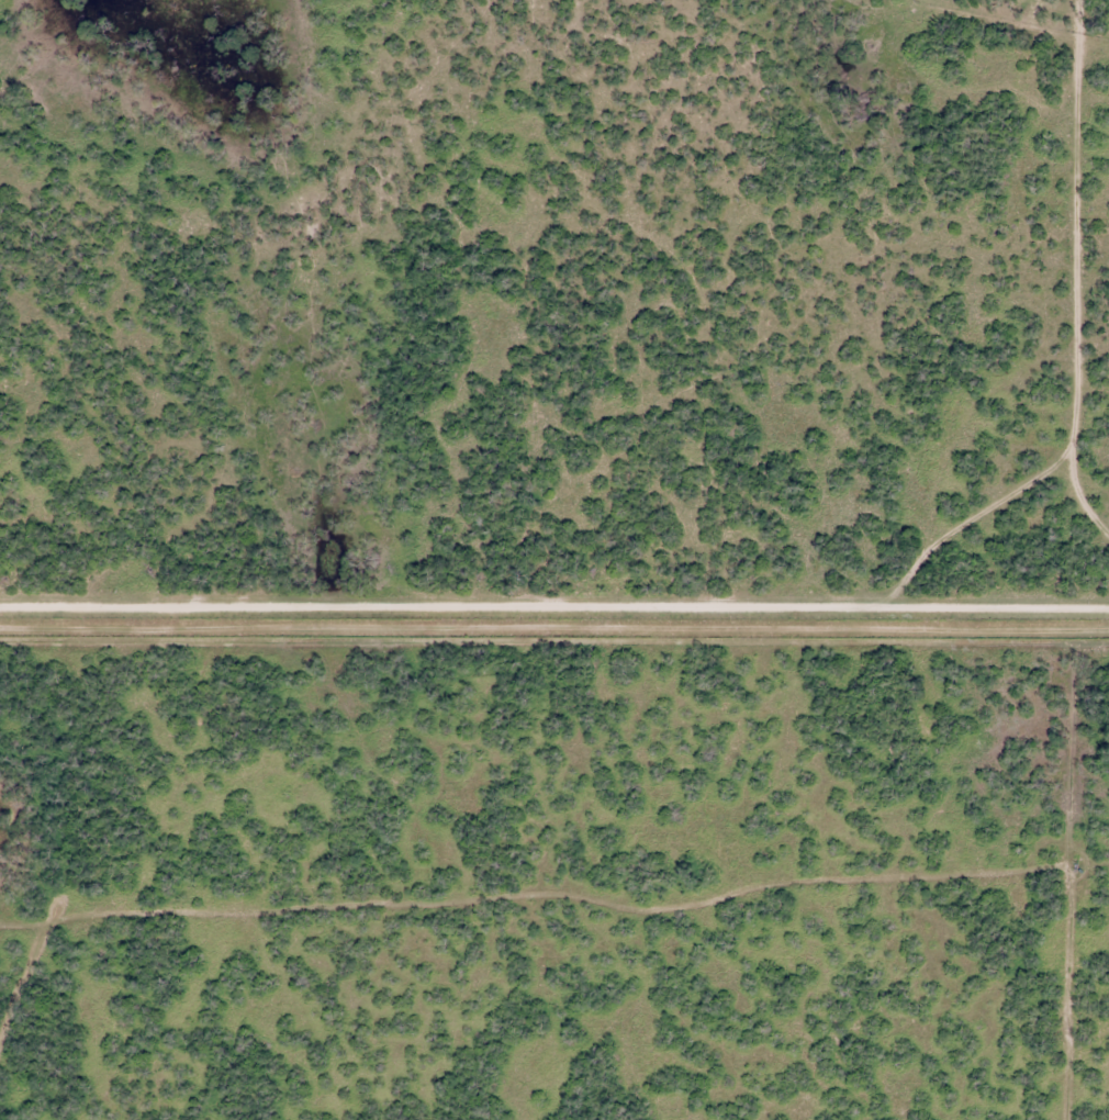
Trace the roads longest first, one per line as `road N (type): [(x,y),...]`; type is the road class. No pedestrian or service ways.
road 1 (residential): [(1108,618),(0,614)]

